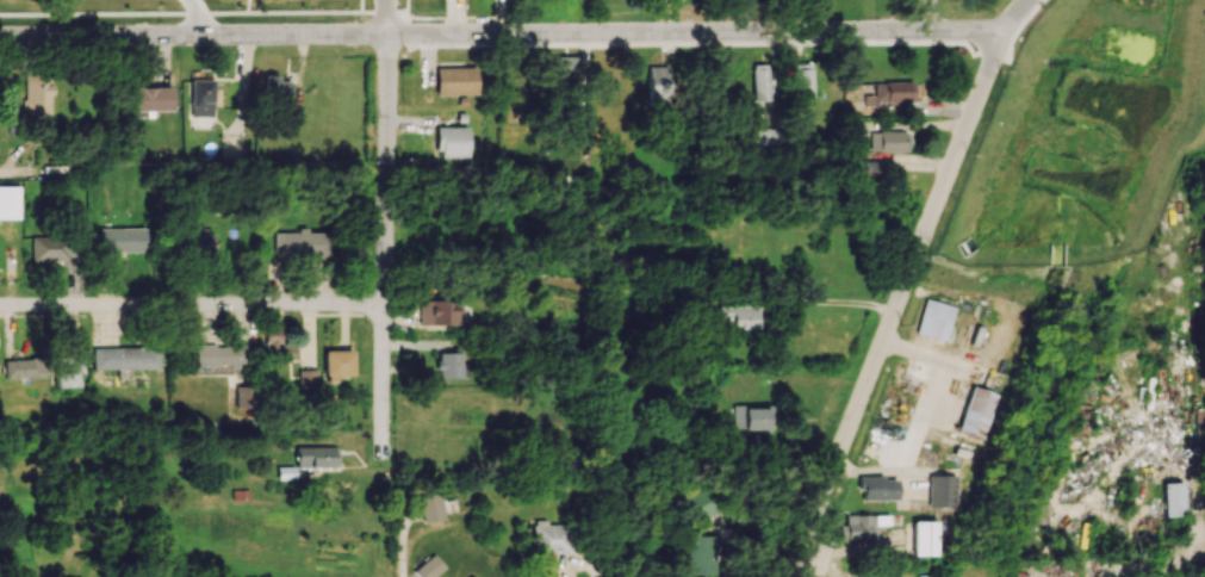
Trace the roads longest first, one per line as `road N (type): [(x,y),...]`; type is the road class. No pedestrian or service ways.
road 1 (tertiary): [(1001,31),(385,33)]
road 2 (residential): [(1001,31),(791,576)]
road 3 (residential): [(385,33),(384,465)]
road 4 (residential): [(386,305),(0,306)]
road 5 (tertiary): [(385,33),(0,37)]

